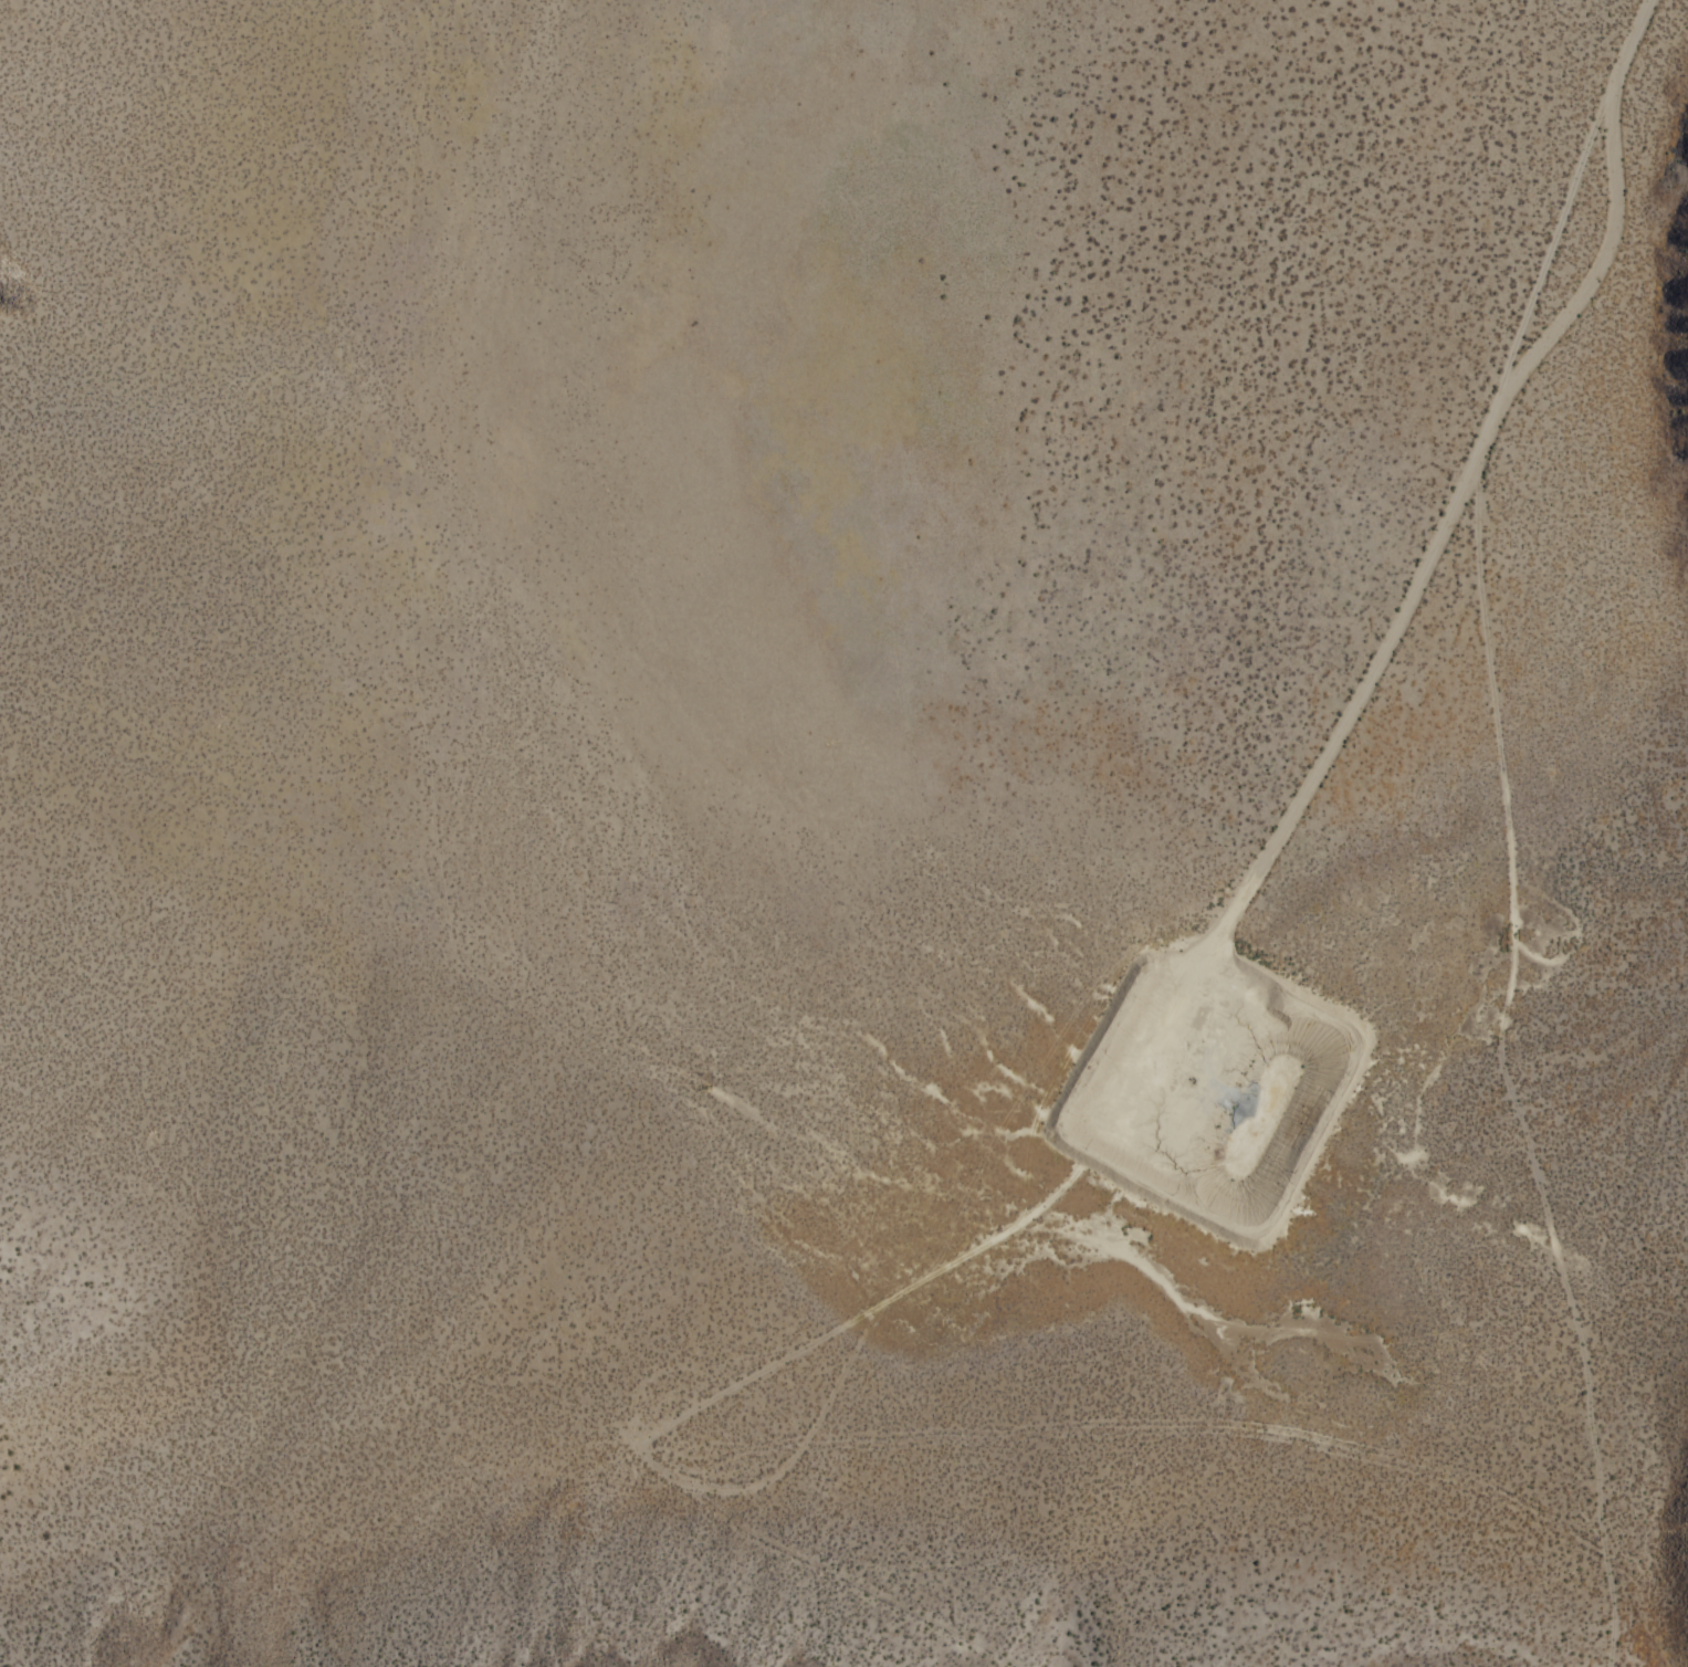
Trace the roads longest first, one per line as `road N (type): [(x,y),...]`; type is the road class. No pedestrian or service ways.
road 1 (residential): [(1651,0),(1614,86),(1616,239),(1559,335),(1522,366),(1341,733),(1206,966)]

